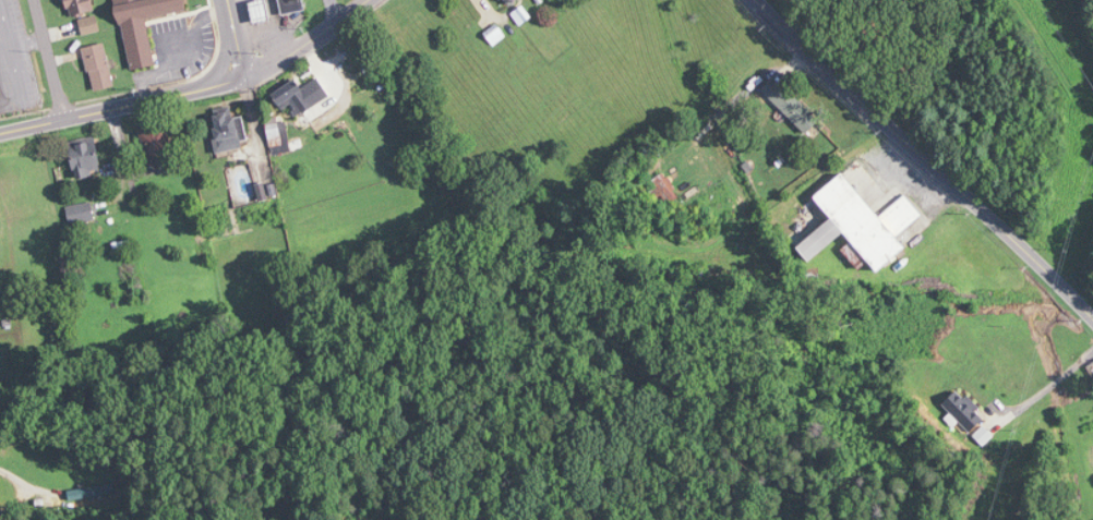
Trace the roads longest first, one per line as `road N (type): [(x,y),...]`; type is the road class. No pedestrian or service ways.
road 1 (residential): [(1092,316),(758,0)]
road 2 (secondary): [(0,132),(244,74)]
road 3 (residential): [(244,74),(366,0)]
road 4 (residential): [(34,0),(70,114)]

